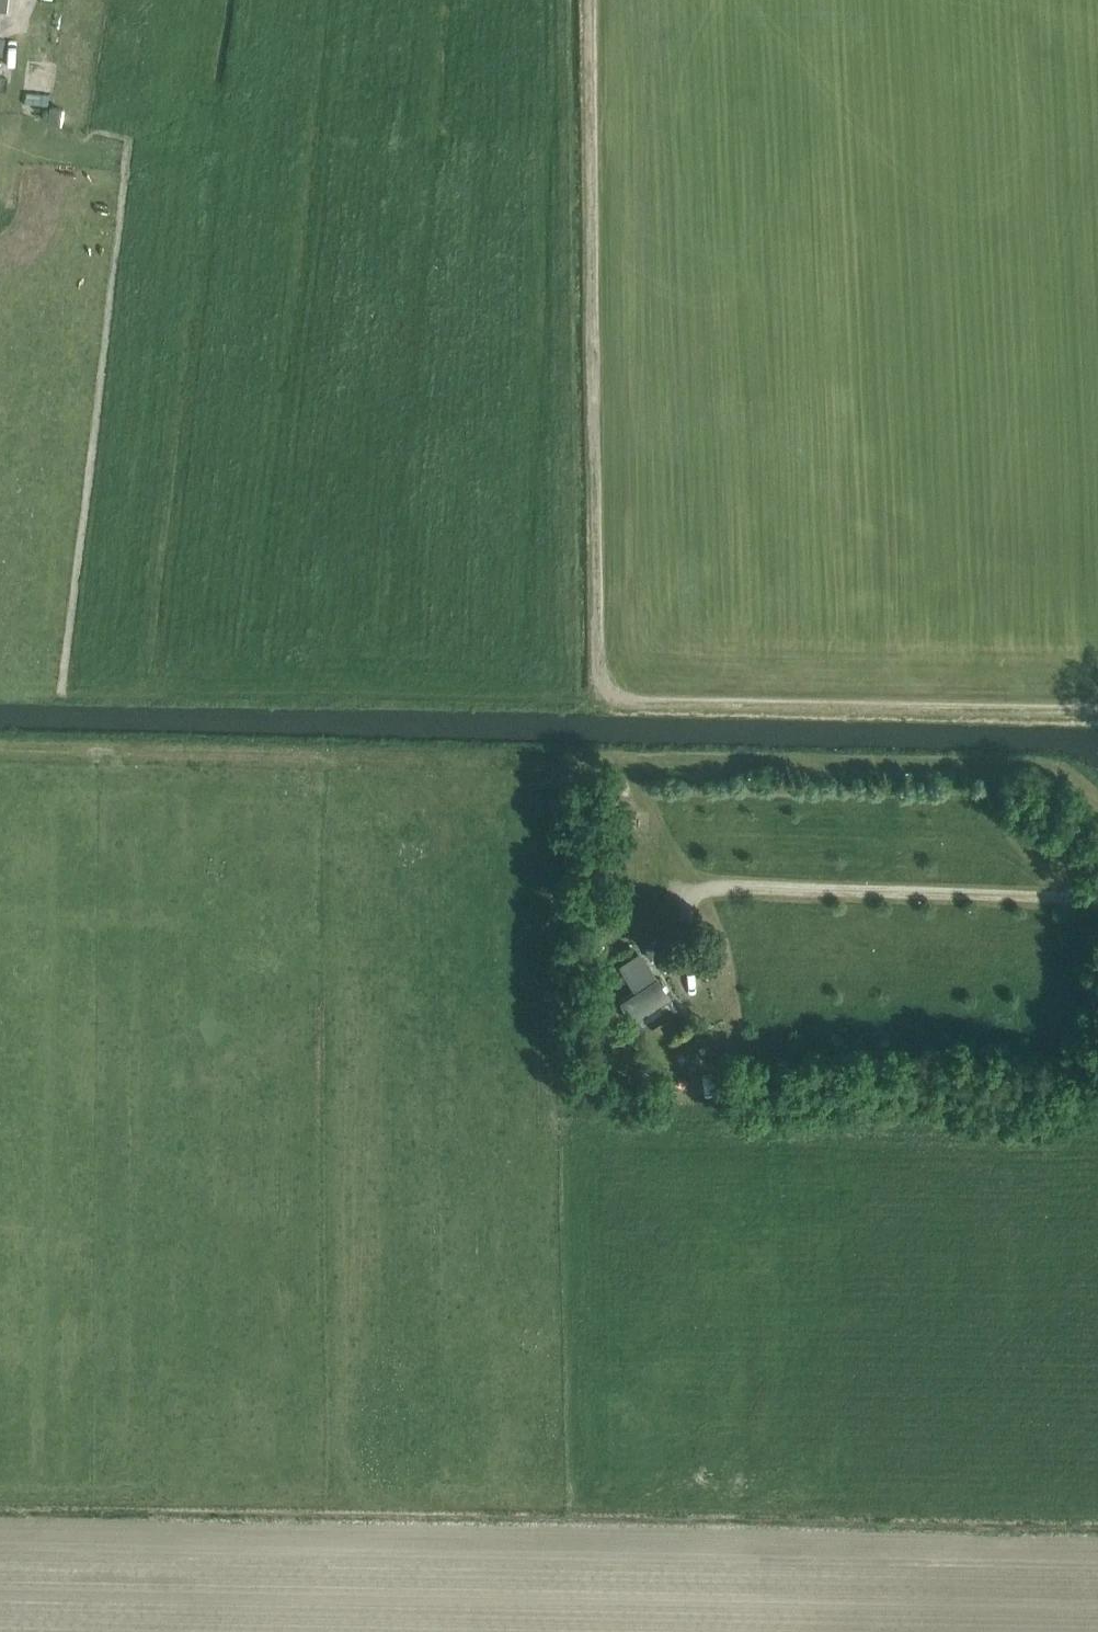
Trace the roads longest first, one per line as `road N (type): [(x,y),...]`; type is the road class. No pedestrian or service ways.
road 1 (track): [(1097,713),(623,701),(604,686),(593,0)]

